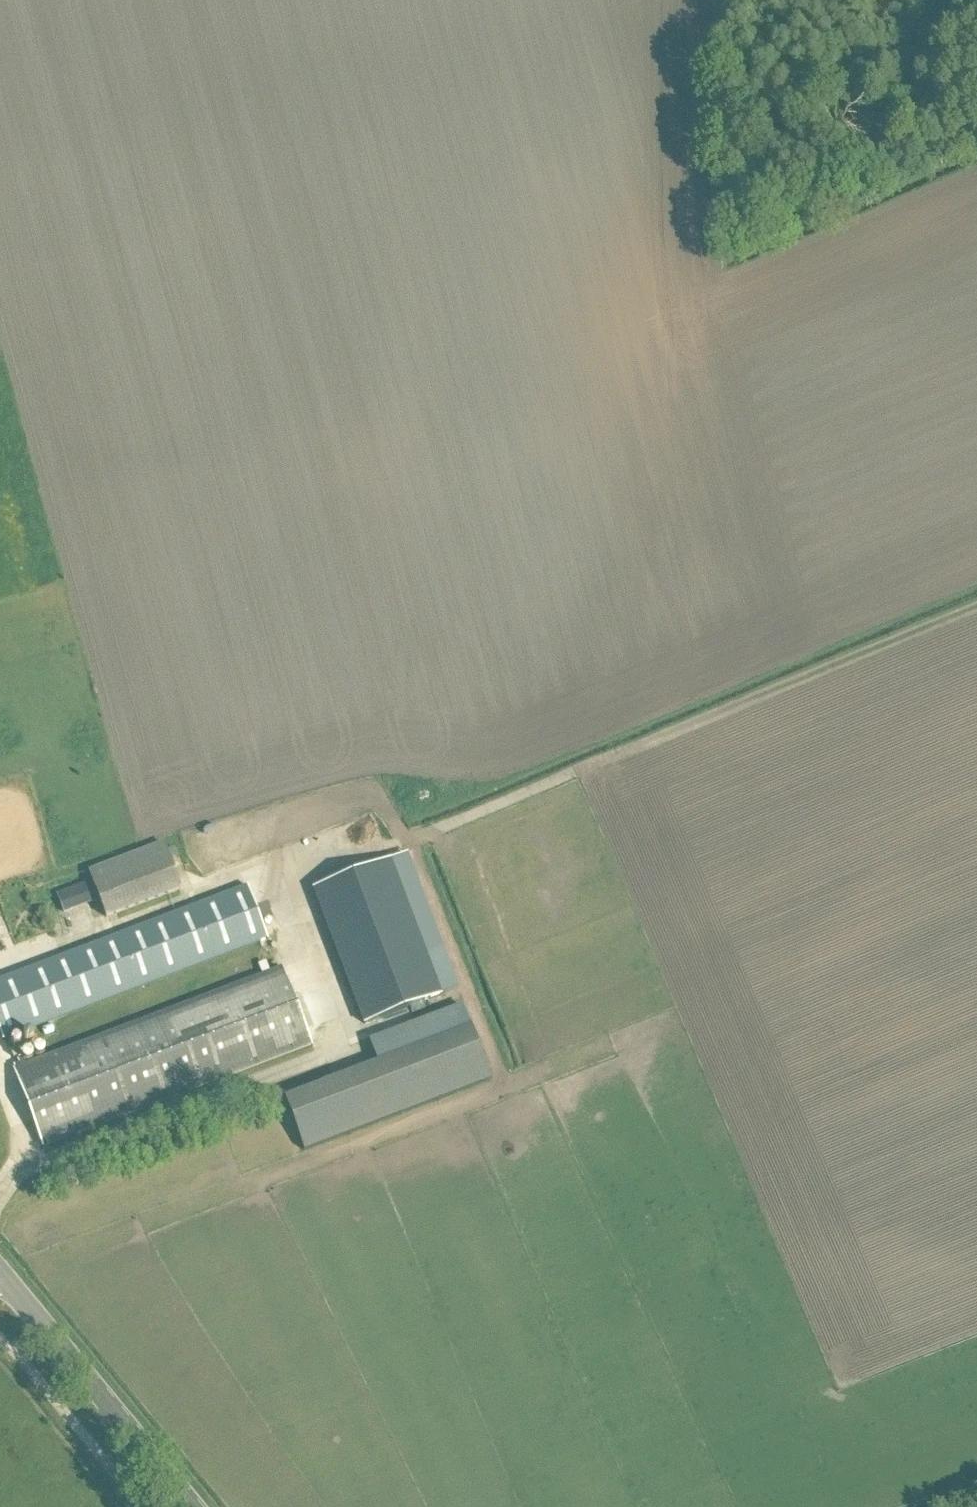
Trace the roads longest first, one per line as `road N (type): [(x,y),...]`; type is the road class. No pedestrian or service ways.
road 1 (track): [(444,829),(976,610)]
road 2 (secondary): [(190,1506),(0,1277)]

